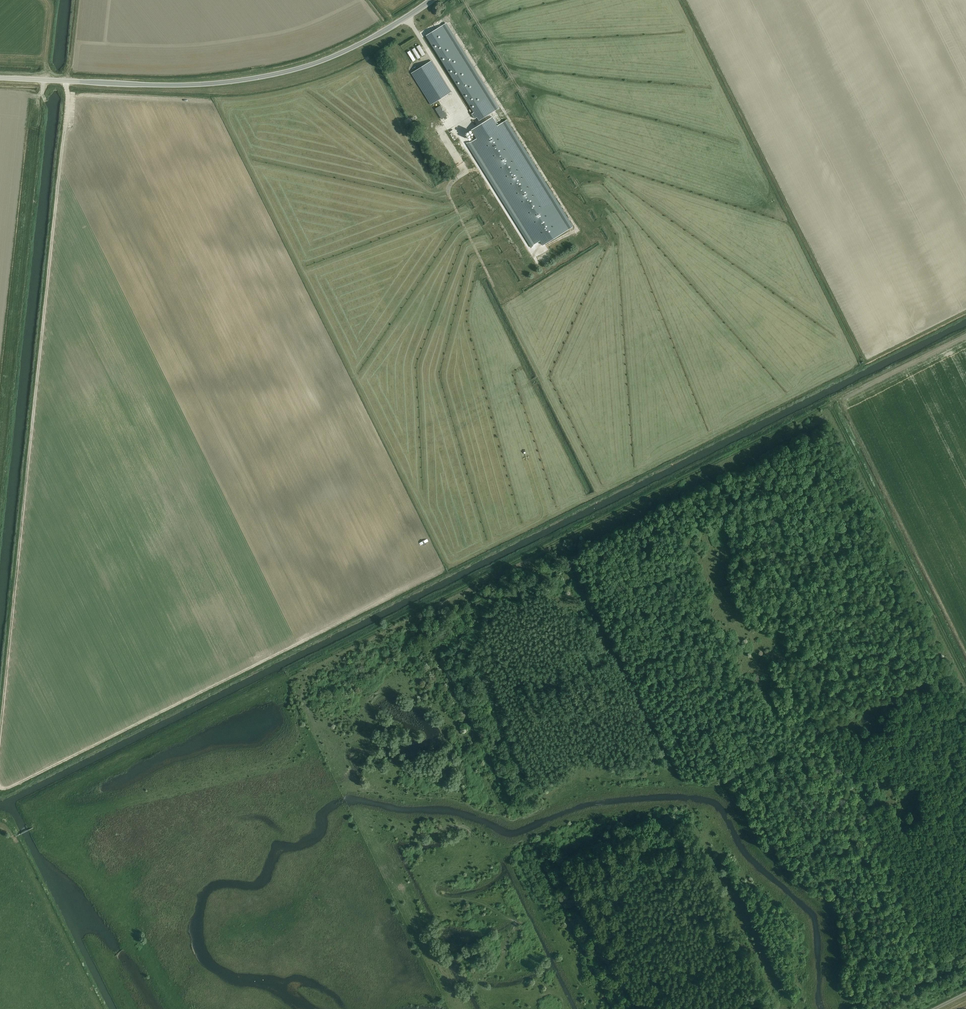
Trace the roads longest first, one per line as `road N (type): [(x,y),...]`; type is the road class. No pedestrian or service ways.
road 1 (unclassified): [(431,0),(343,51),(258,77),(174,85),(0,78)]

